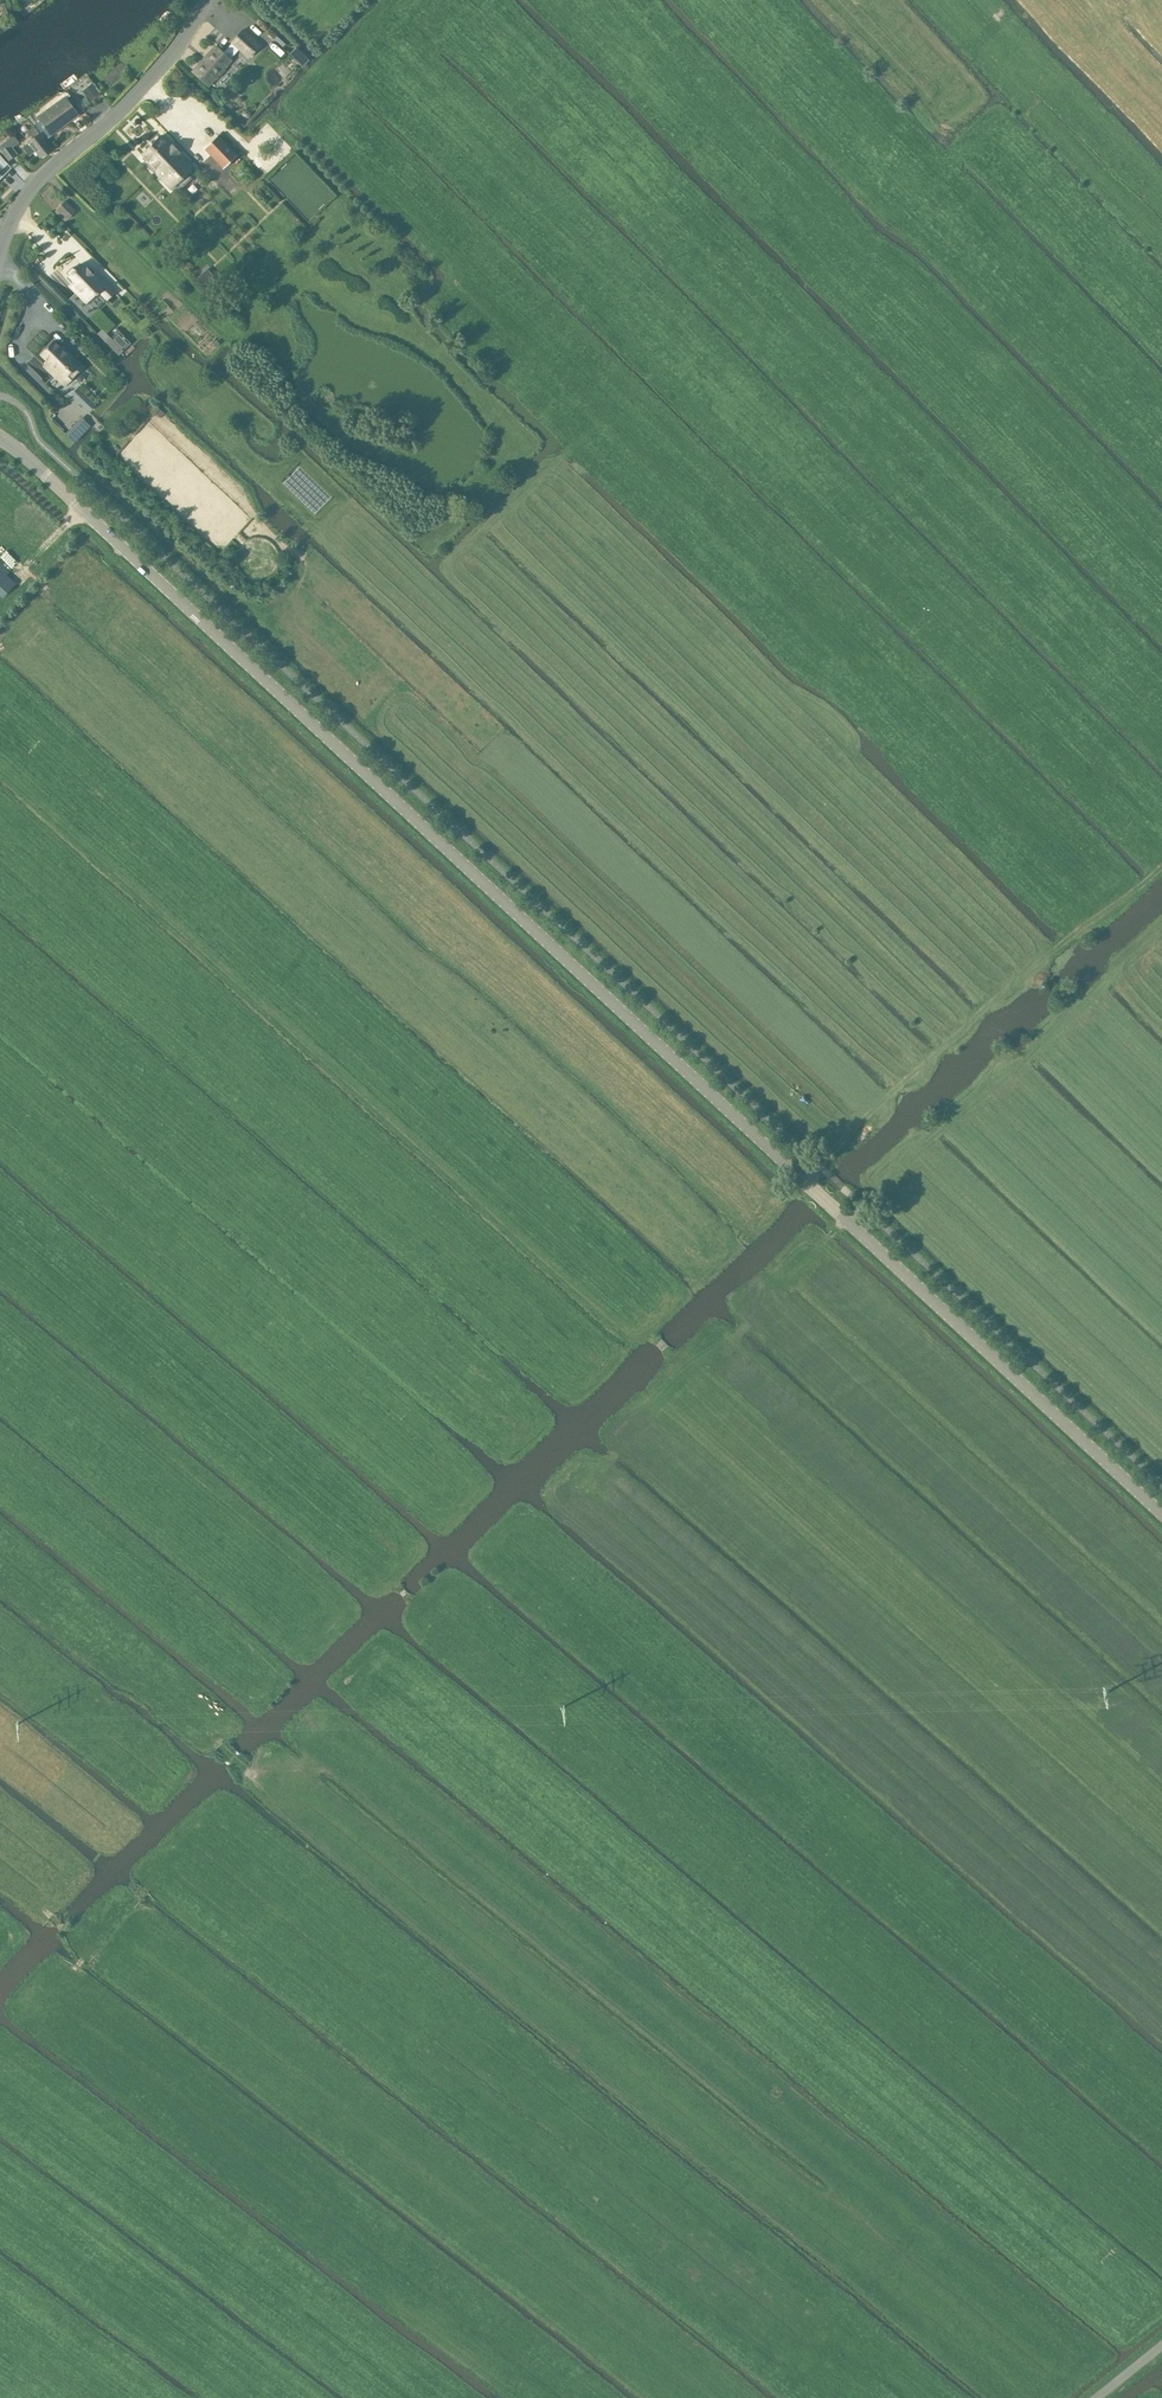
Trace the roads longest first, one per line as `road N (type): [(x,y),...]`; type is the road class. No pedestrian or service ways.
road 1 (tertiary): [(1161,1515),(0,438)]
road 2 (tertiary): [(0,256),(39,180),(150,80),(207,0)]

